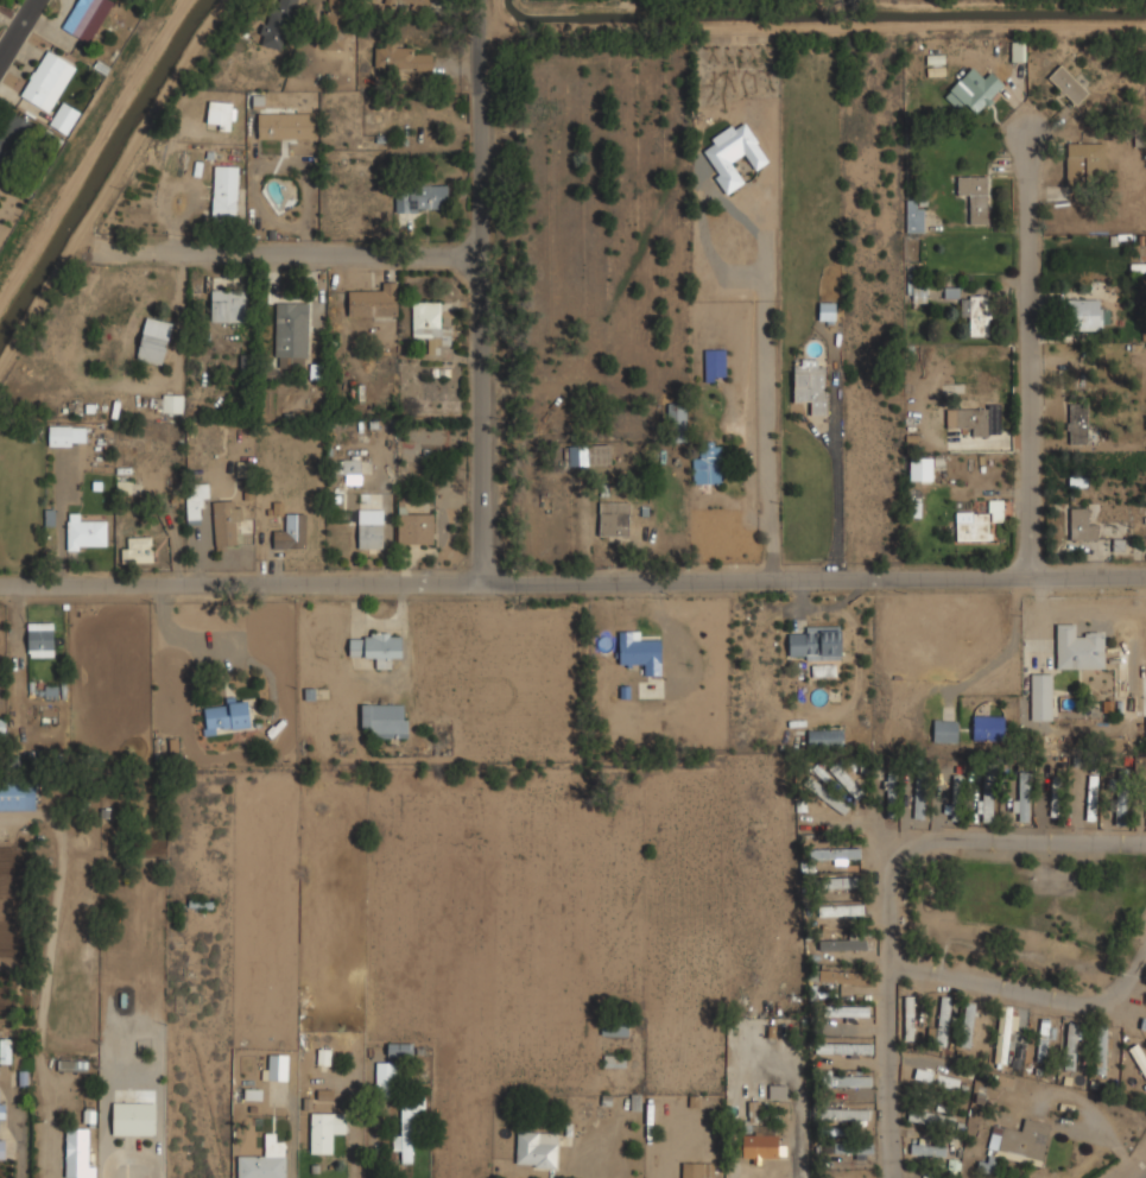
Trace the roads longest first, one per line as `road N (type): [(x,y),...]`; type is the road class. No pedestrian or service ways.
road 1 (residential): [(1145,579),(0,588)]
road 2 (residential): [(485,0),(489,585)]
road 3 (residential): [(1038,134),(1037,583)]
road 4 (residential): [(488,248),(121,249)]

